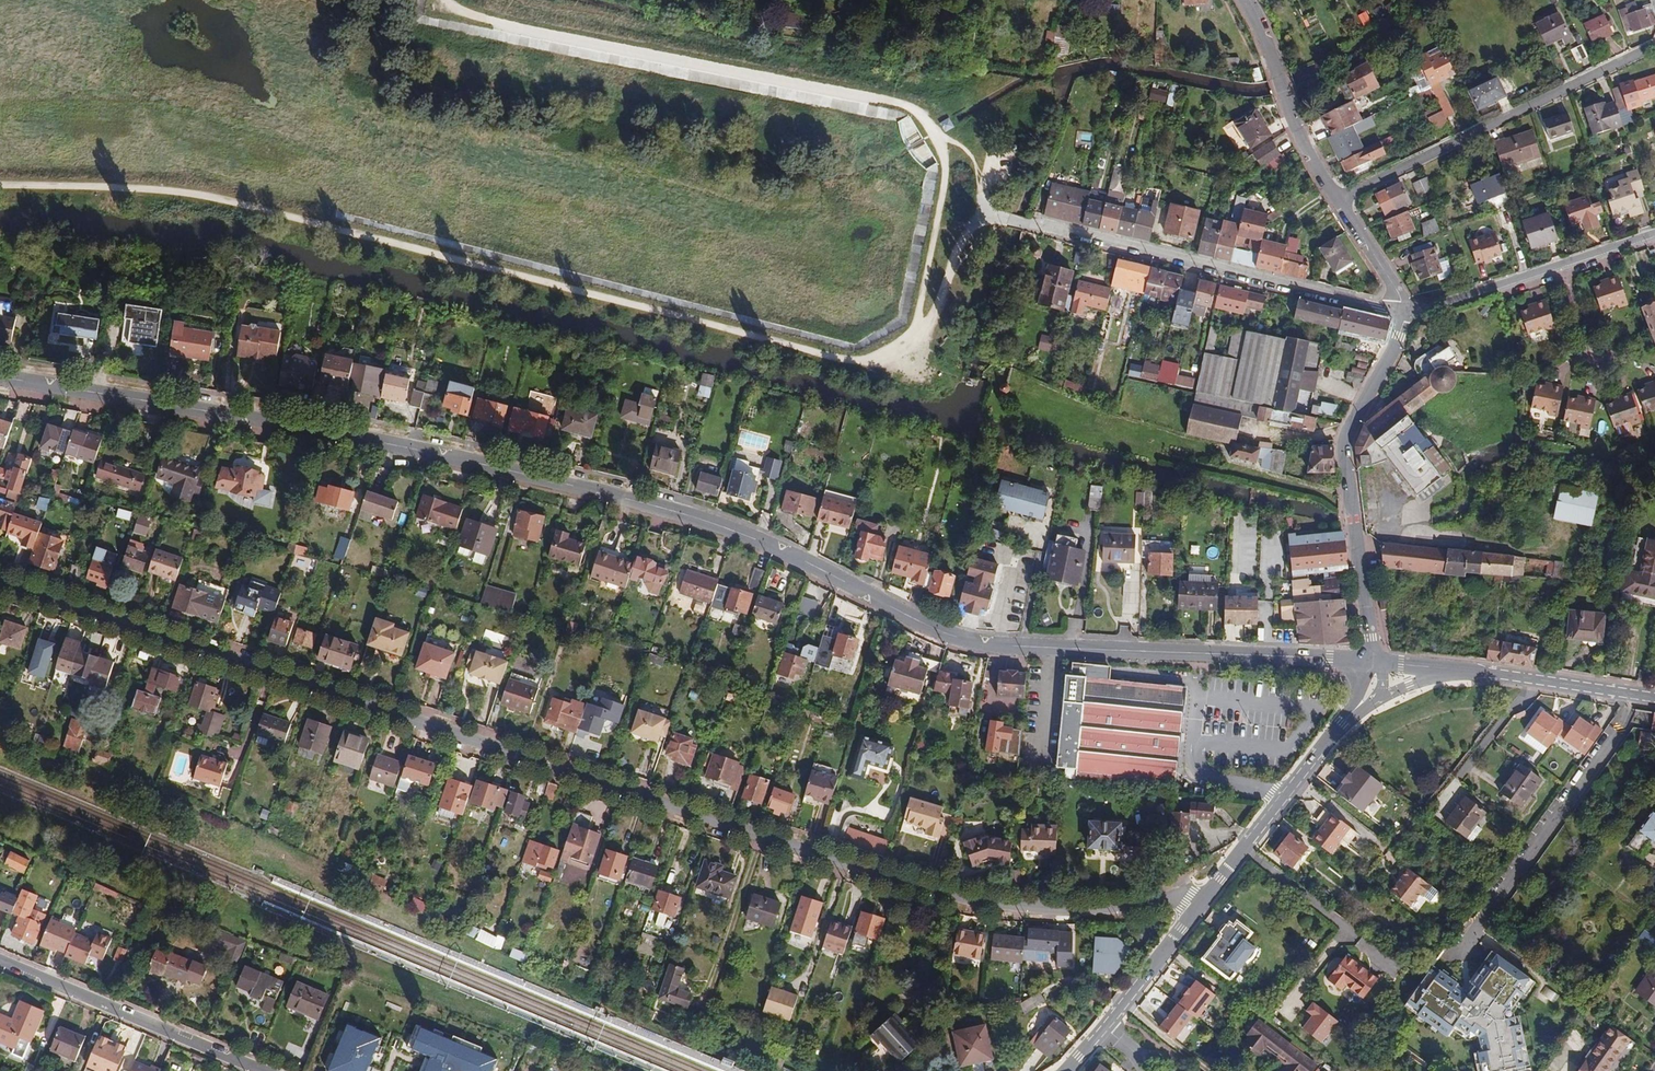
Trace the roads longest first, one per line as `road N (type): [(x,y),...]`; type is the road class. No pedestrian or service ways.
road 1 (secondary): [(0,378),(303,428),(662,509),(771,548),(971,643),(1371,663)]
road 2 (residential): [(1208,892),(1143,910),(991,904),(841,863),(0,582)]
road 3 (track): [(0,185),(234,201),(838,359),(872,358),(911,336)]
road 4 (track): [(935,133),(901,103),(490,21),(445,0)]
road 5 (residential): [(1403,311),(1027,224)]
road 6 (tertiary): [(1403,311),(1345,443),(1371,663)]
road 7 (residential): [(1338,199),(1654,47)]
road 8 (residential): [(258,1070),(0,961)]
road 9 (tertiary): [(1355,710),(1208,892)]
road 10 (tertiary): [(1244,0),(1296,127),(1338,199)]
road 11 (track): [(911,336),(944,180),(935,133)]
road 12 (secondary): [(1463,669),(1654,698)]
road 13 (tertiary): [(1208,892),(1106,1025)]
road 14 (residential): [(1561,266),(1403,311)]
road 15 (track): [(987,210),(956,253),(931,321),(911,336)]
road 16 (tertiary): [(1338,199),(1403,311)]

